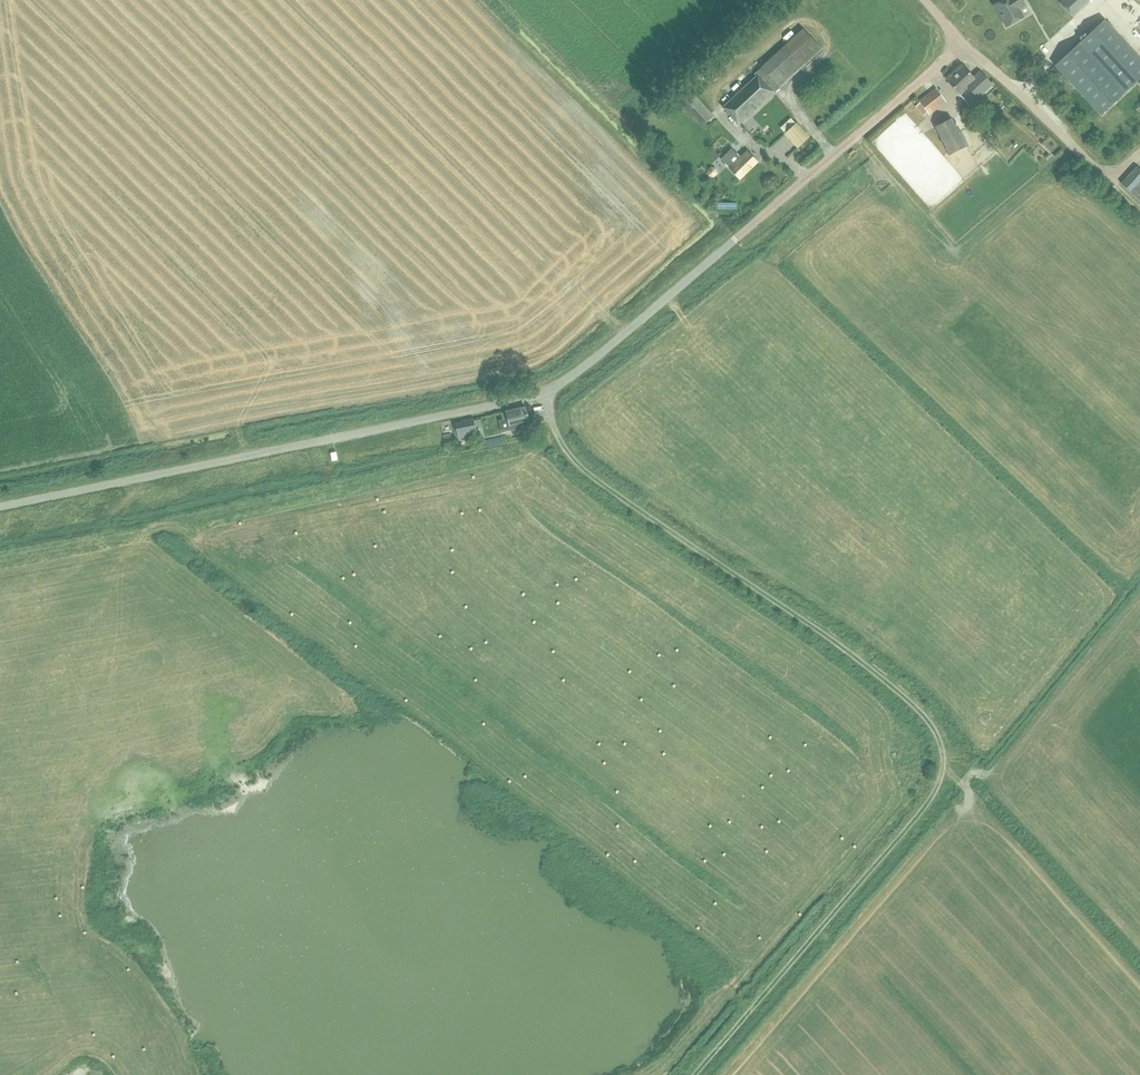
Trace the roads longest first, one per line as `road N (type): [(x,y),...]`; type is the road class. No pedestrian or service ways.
road 1 (unclassified): [(963,44),(606,349),(544,391),(0,505)]
road 2 (unclassified): [(1113,182),(963,44)]

